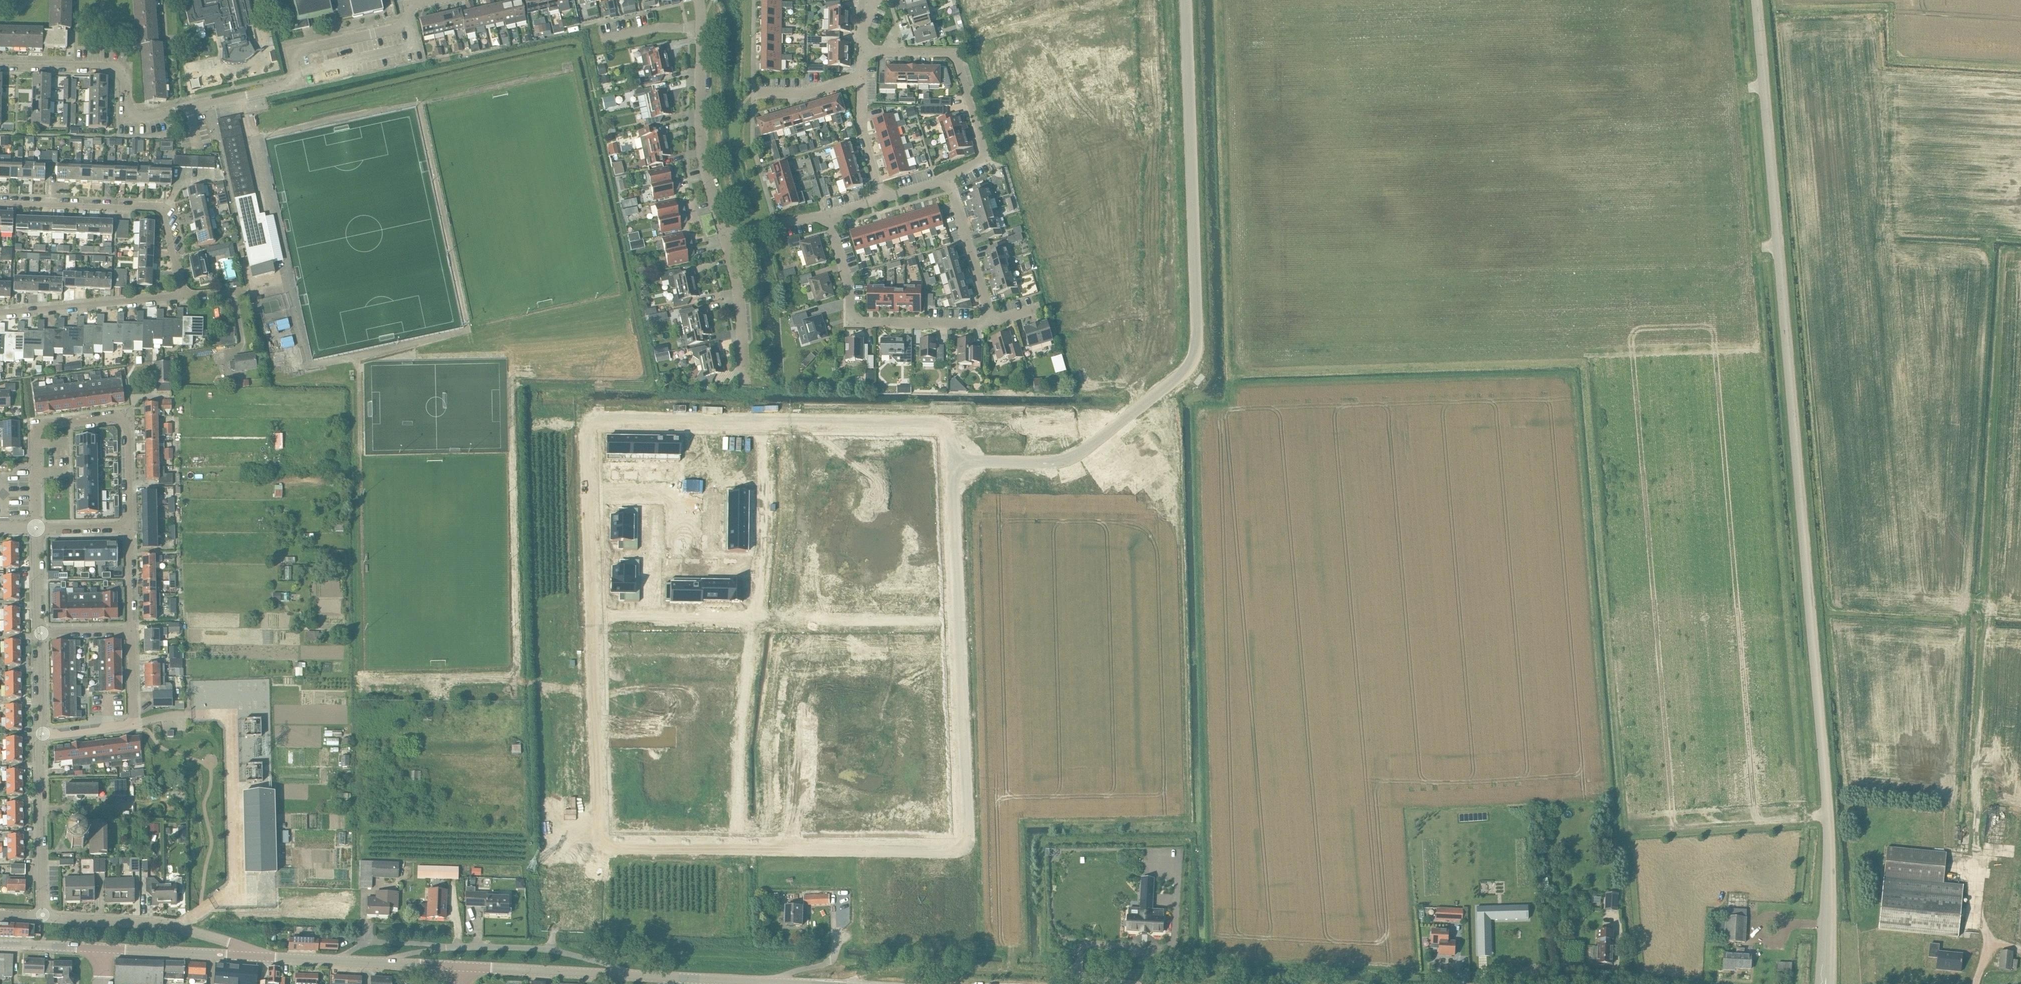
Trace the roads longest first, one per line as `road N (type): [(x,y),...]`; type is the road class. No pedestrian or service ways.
road 1 (residential): [(746,419),(587,418),(596,849),(970,855),(953,422),(759,420)]
road 2 (unclassified): [(1826,983),(1829,823),(1756,0)]
road 3 (residential): [(288,85),(125,118),(126,68),(0,65)]
road 4 (track): [(1976,855),(1988,603),(1964,601),(1961,634)]
road 5 (residential): [(130,526),(128,425),(111,415),(34,426),(36,528)]
road 6 (residential): [(828,215),(849,284),(848,321),(991,321)]
road 7 (residential): [(182,296),(160,211),(0,203)]
road 8 (residential): [(385,962),(438,949),(515,947),(561,952),(627,975)]
road 9 (residential): [(862,51),(955,53),(987,157),(948,178)]
road 10 (unclassified): [(724,238),(701,148),(699,0)]
road 11 (unclassified): [(252,956),(171,925),(43,917)]
road 12 (unclassified): [(43,917),(39,734)]
road 13 (residential): [(746,419),(738,293),(724,238)]
road 14 (residential): [(0,313),(182,296)]
road 15 (tertiary): [(805,983),(627,975)]
road 16 (residential): [(288,85),(297,83),(290,52),(398,28),(407,6)]
road 17 (tertiary): [(627,975),(457,966)]
road 18 (track): [(852,983),(902,971),(1008,970)]
road 19 (residential): [(991,321),(948,178)]
road 20 (tertiary): [(103,948),(252,956)]
road 21 (tertiary): [(385,962),(252,956)]
road 22 (residential): [(862,77),(861,125),(883,199)]

